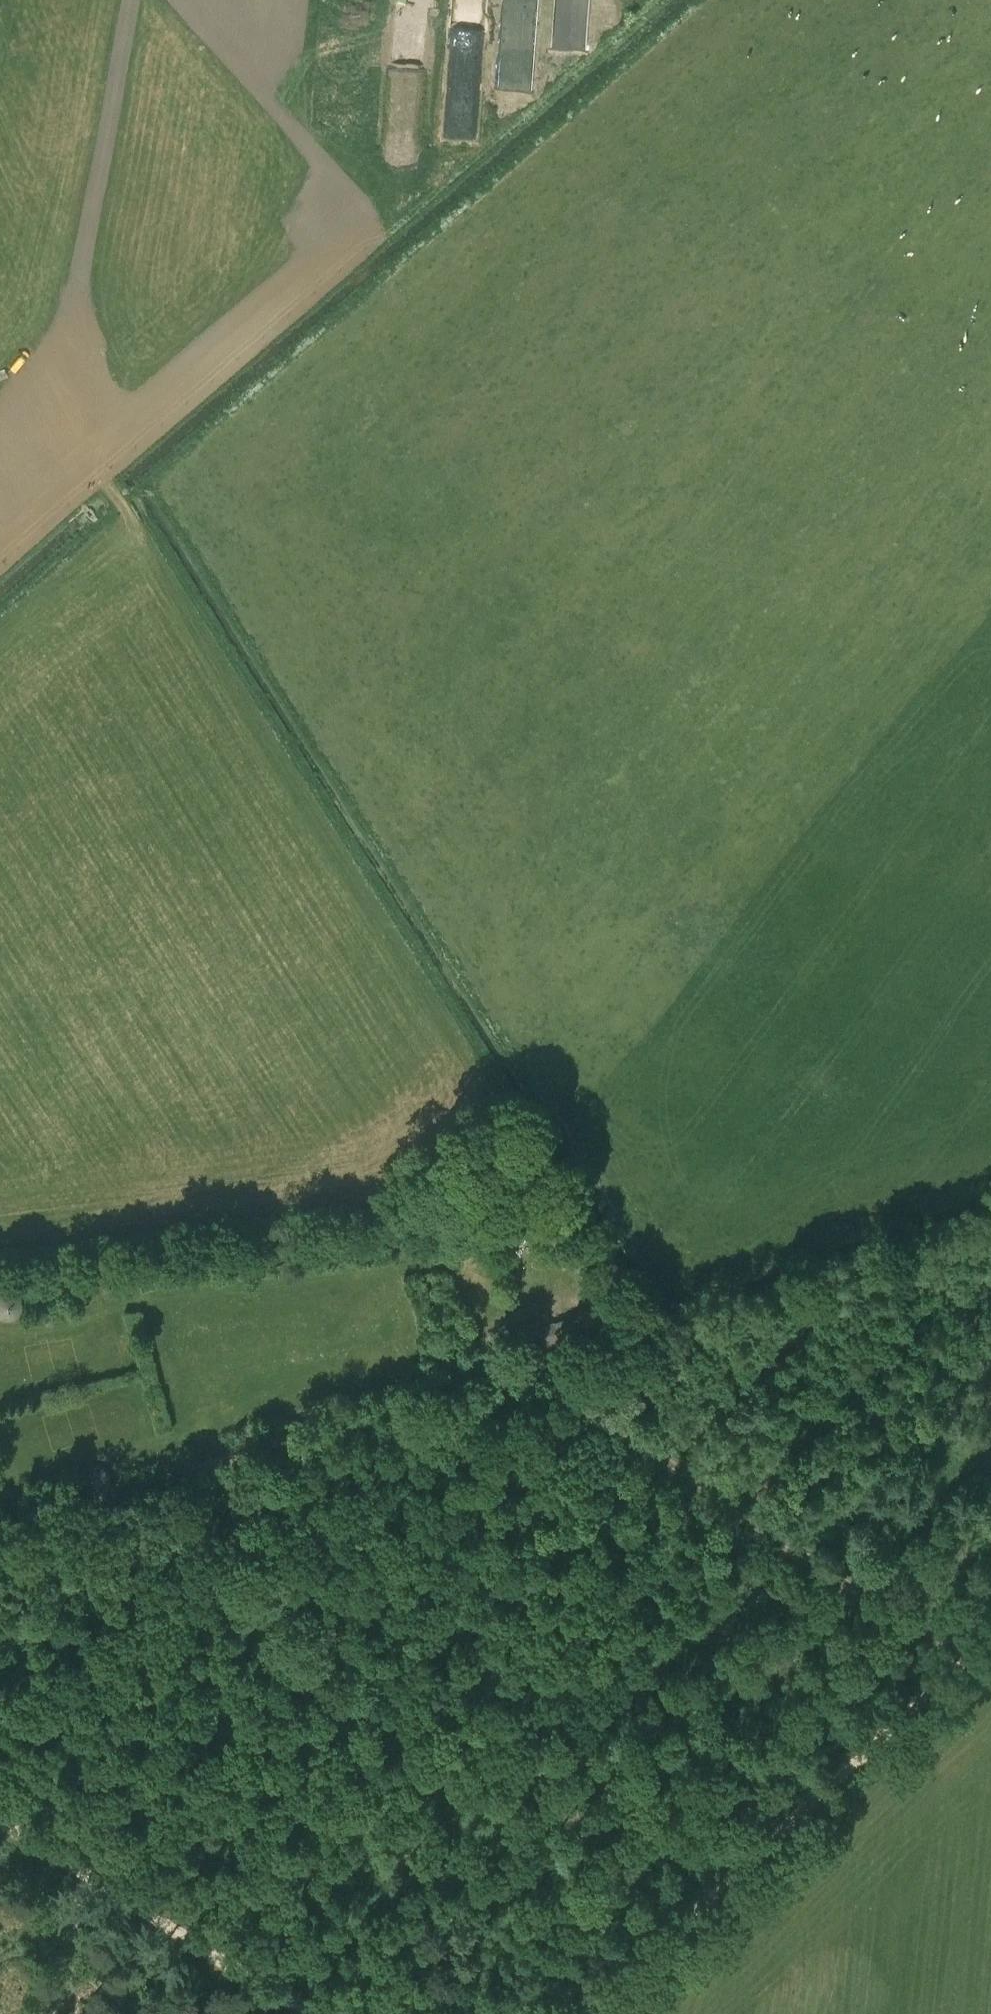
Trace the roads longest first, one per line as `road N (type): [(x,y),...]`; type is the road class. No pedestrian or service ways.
road 1 (track): [(990,1635),(580,2013)]
road 2 (track): [(559,1387),(961,1662)]
road 3 (track): [(0,1826),(309,2013)]

